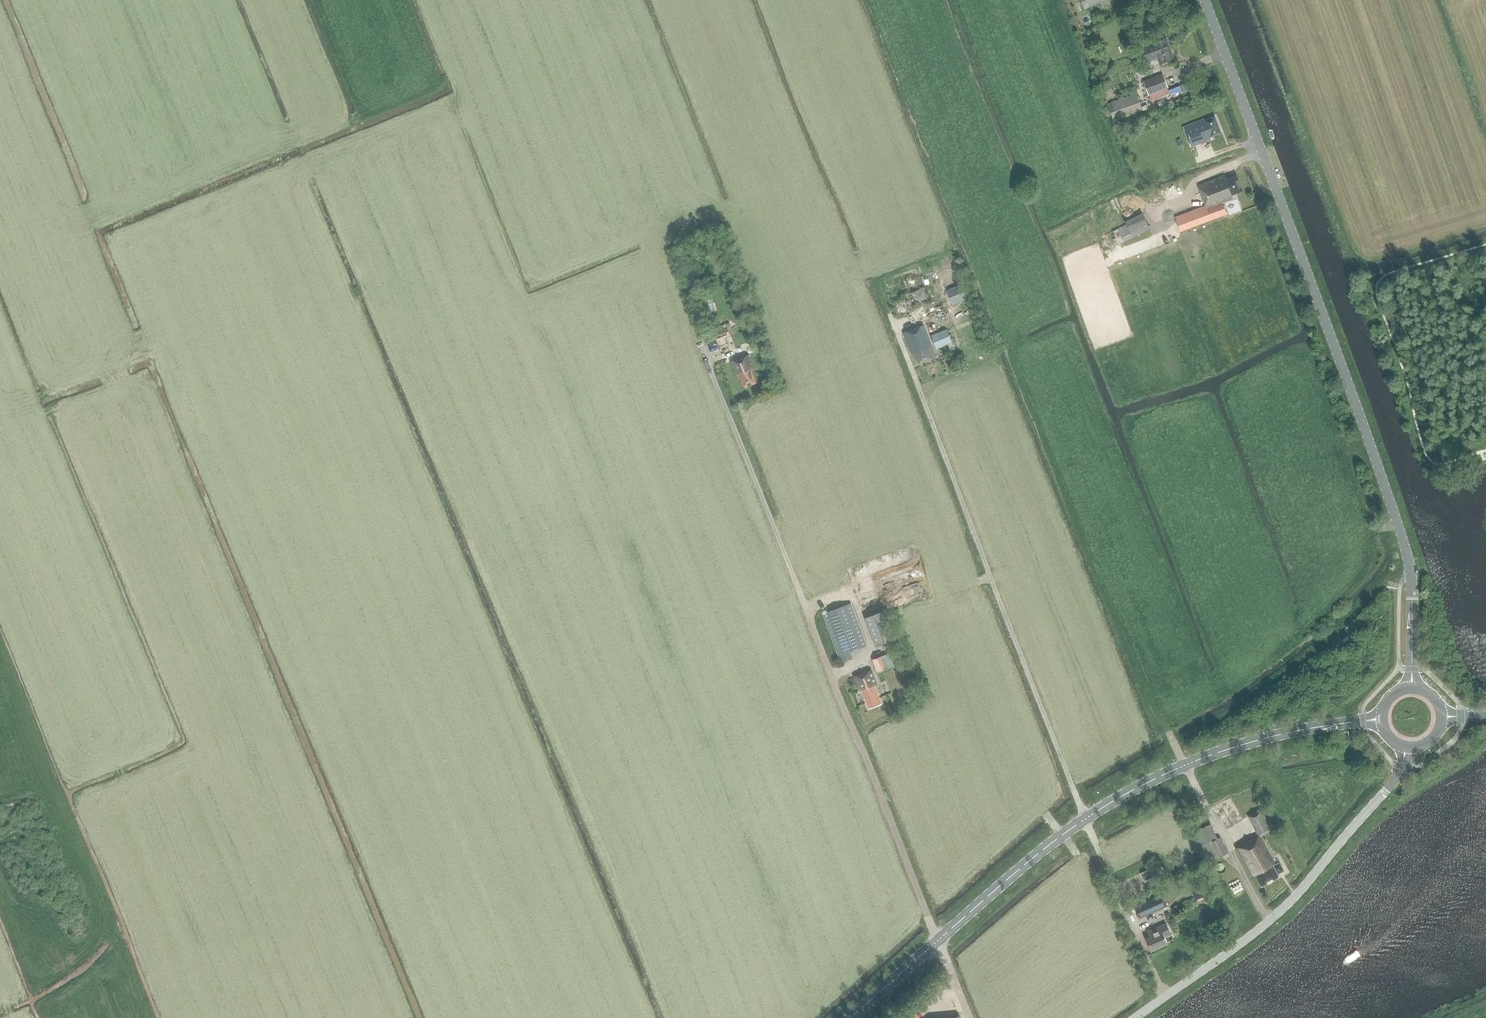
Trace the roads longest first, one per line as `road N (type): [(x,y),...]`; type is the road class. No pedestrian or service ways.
road 1 (tertiary): [(1410,690),(1411,570),(1204,0)]
road 2 (tertiary): [(854,1017),(1035,858),(1132,792),(1269,737),(1383,720)]
road 3 (unclassified): [(1138,1017),(1295,898),(1383,794),(1408,746)]

